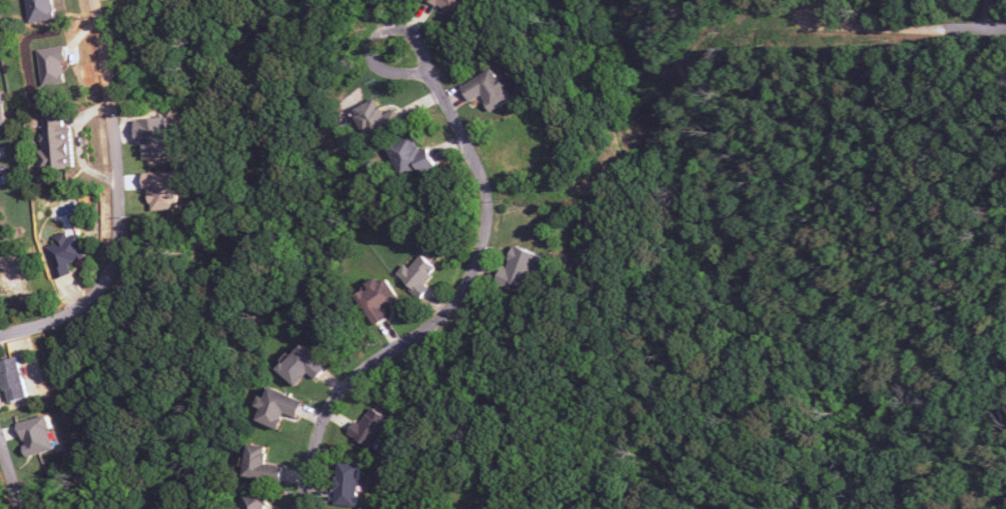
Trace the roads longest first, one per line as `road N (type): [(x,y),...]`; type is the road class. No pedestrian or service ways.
road 1 (residential): [(299,508),(320,419),(338,389),(443,319),(465,294),(491,229),(492,194),(439,78),(398,54)]
road 2 (residential): [(0,341),(84,312),(108,291),(120,257),(123,193),(97,0)]
road 3 (residential): [(1005,32),(846,30),(812,19)]

